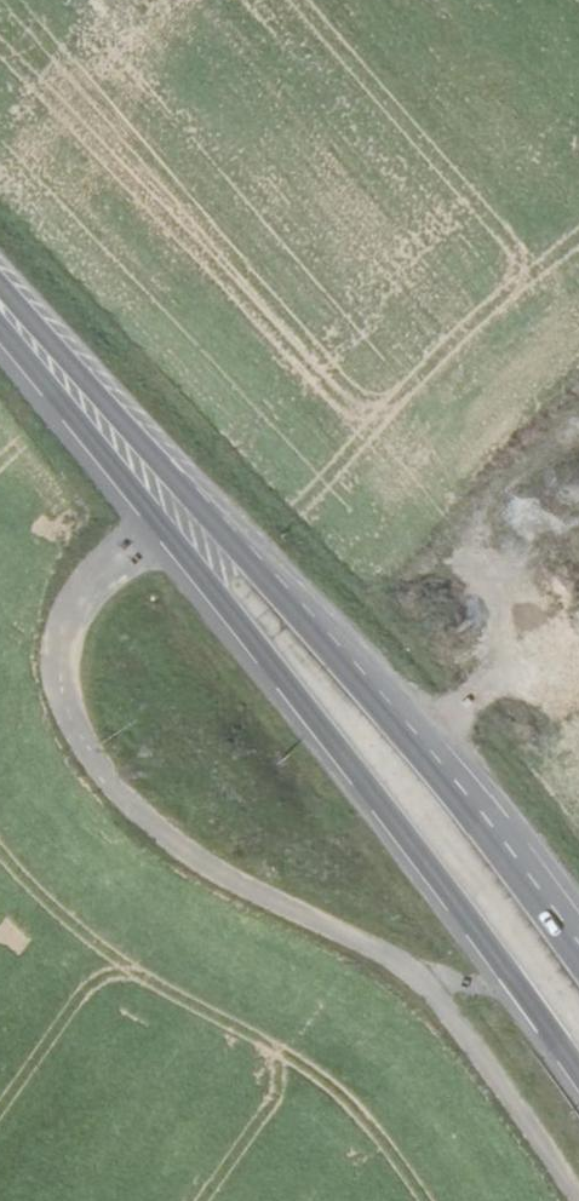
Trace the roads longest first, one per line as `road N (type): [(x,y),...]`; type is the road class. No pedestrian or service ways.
road 1 (unclassified): [(161,529),(68,628),(91,751),(176,839),(444,997),(578,1197)]
road 2 (primary): [(578,953),(401,718),(0,280)]
road 3 (primary): [(161,529),(329,735),(578,1068)]
road 4 (primary): [(0,320),(161,529)]

